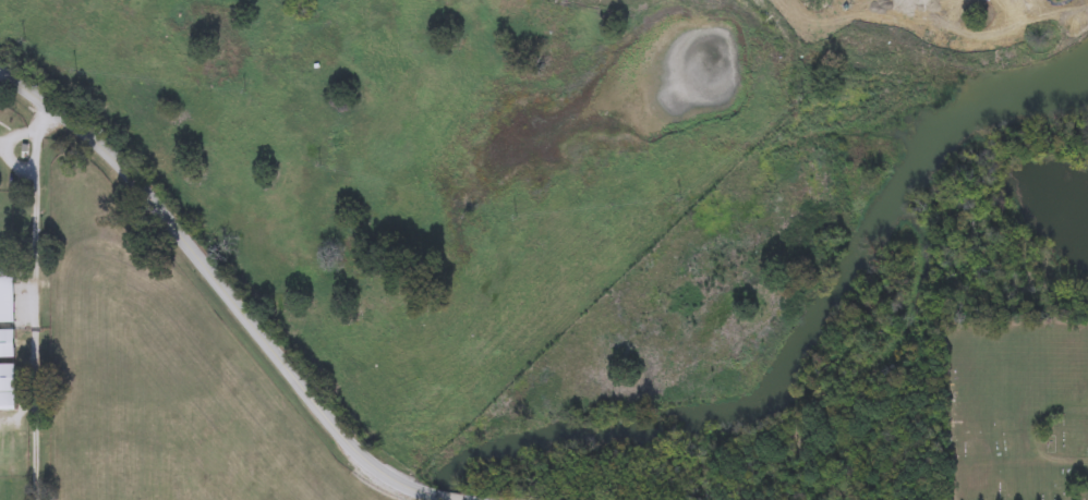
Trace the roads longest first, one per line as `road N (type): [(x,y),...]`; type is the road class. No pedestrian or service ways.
road 1 (tertiary): [(0,74),(119,168),(354,453),(408,490),(448,499)]

